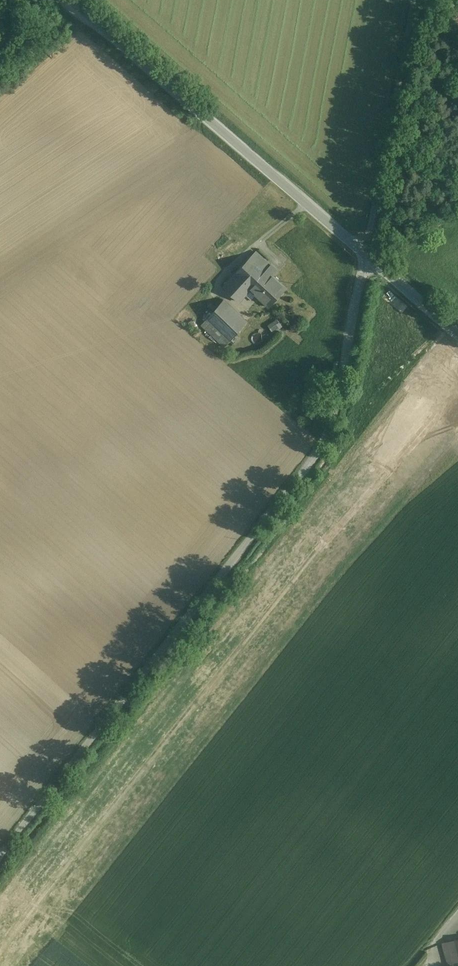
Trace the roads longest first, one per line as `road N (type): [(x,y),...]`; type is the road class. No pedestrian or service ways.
road 1 (unclassified): [(366,255),(332,426),(317,453),(0,855)]
road 2 (tertiary): [(70,0),(366,255)]
road 3 (unclassified): [(416,0),(366,255)]
road 4 (tertiary): [(366,255),(457,334)]

